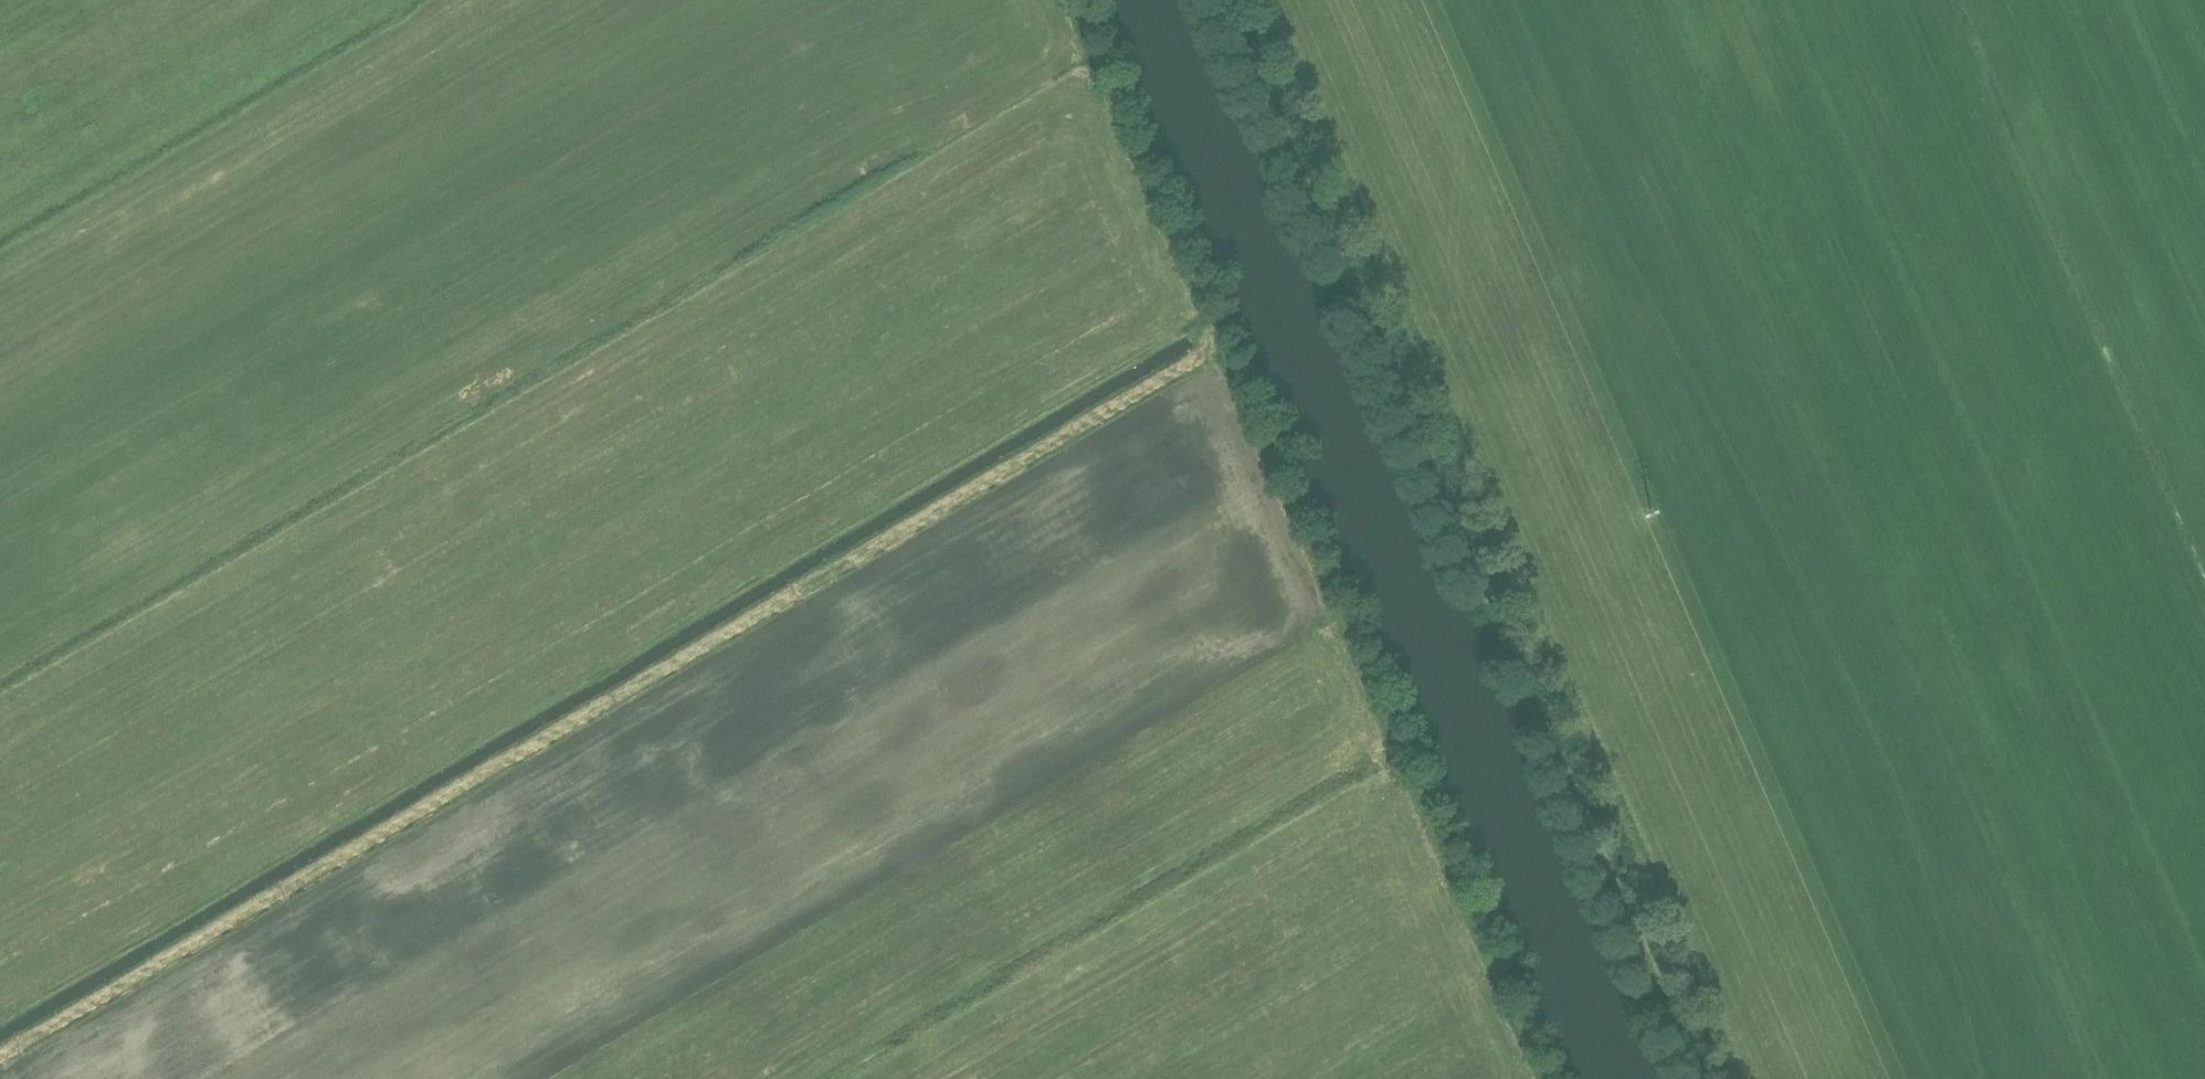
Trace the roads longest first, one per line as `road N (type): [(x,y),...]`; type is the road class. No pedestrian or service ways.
road 1 (track): [(1246,0),(1718,1078)]

